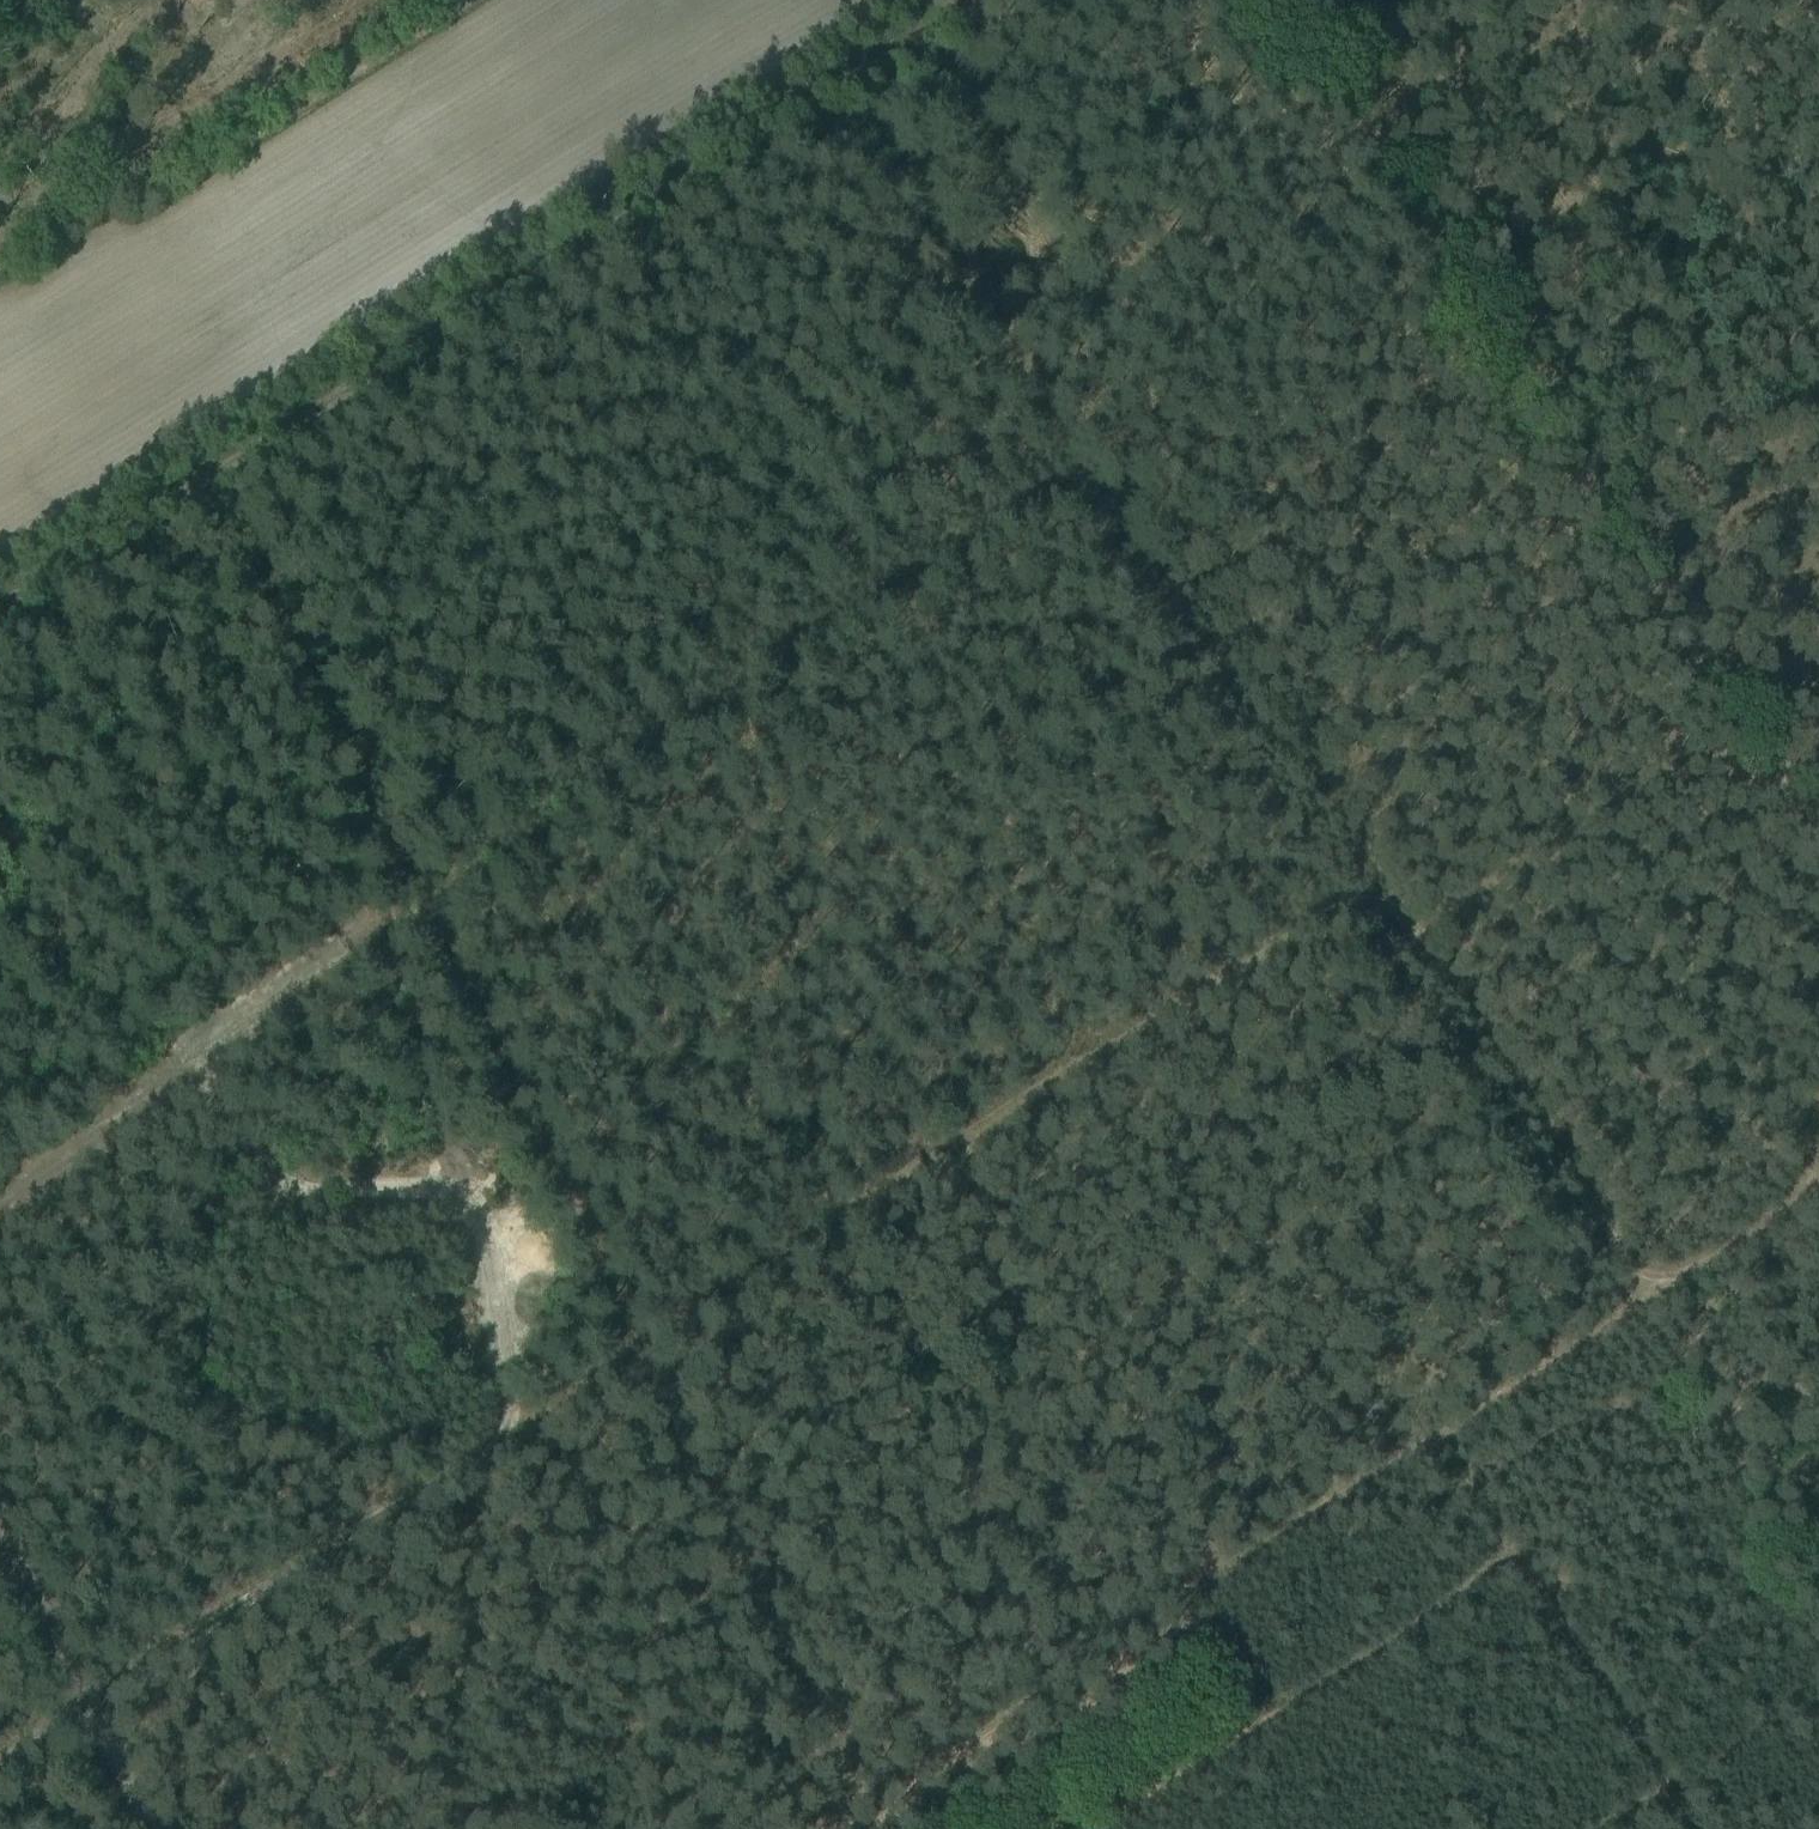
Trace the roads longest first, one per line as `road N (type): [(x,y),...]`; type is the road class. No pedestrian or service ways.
road 1 (track): [(974,0),(0,603)]
road 2 (track): [(1818,895),(1202,0)]
road 3 (track): [(151,1828),(0,1510)]

